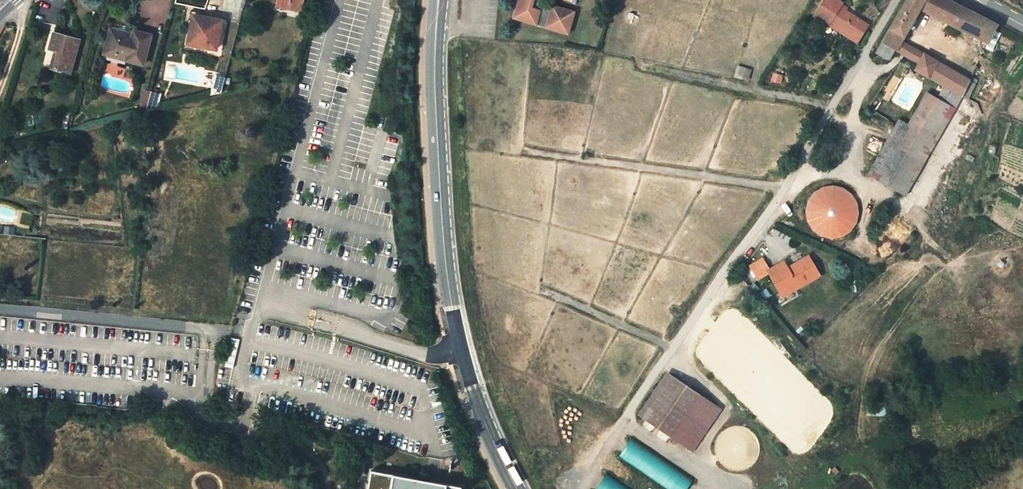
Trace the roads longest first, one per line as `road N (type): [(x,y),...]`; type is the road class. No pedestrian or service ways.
road 1 (primary): [(436,21),(446,272),(461,351),(517,488)]

